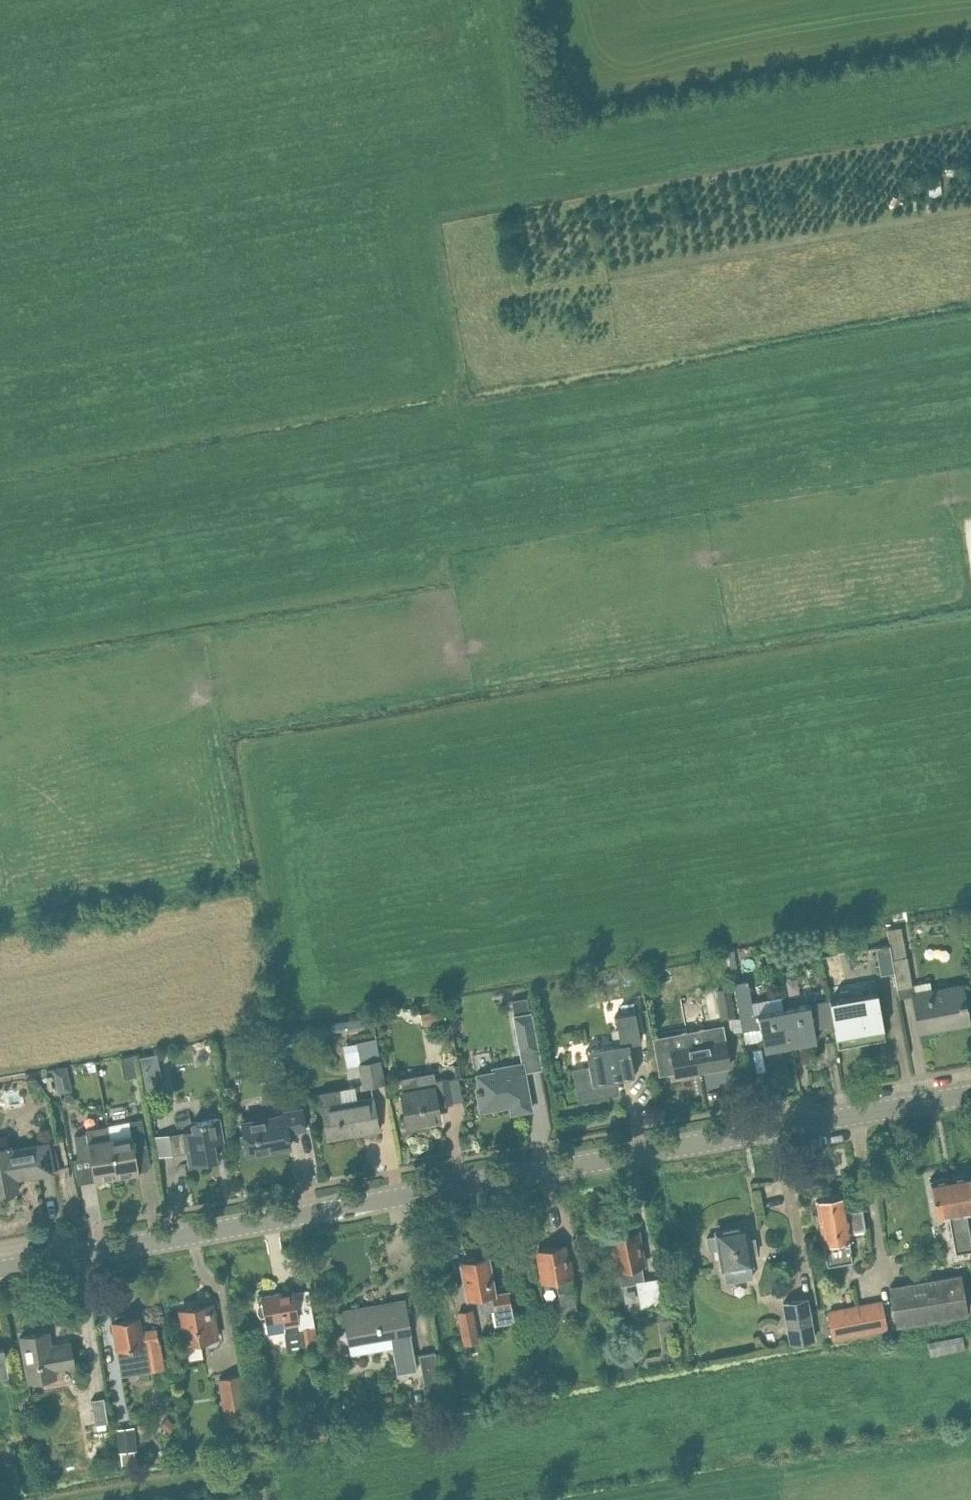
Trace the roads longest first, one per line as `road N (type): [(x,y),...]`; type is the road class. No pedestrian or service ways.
road 1 (tertiary): [(0,1270),(970,1093)]

